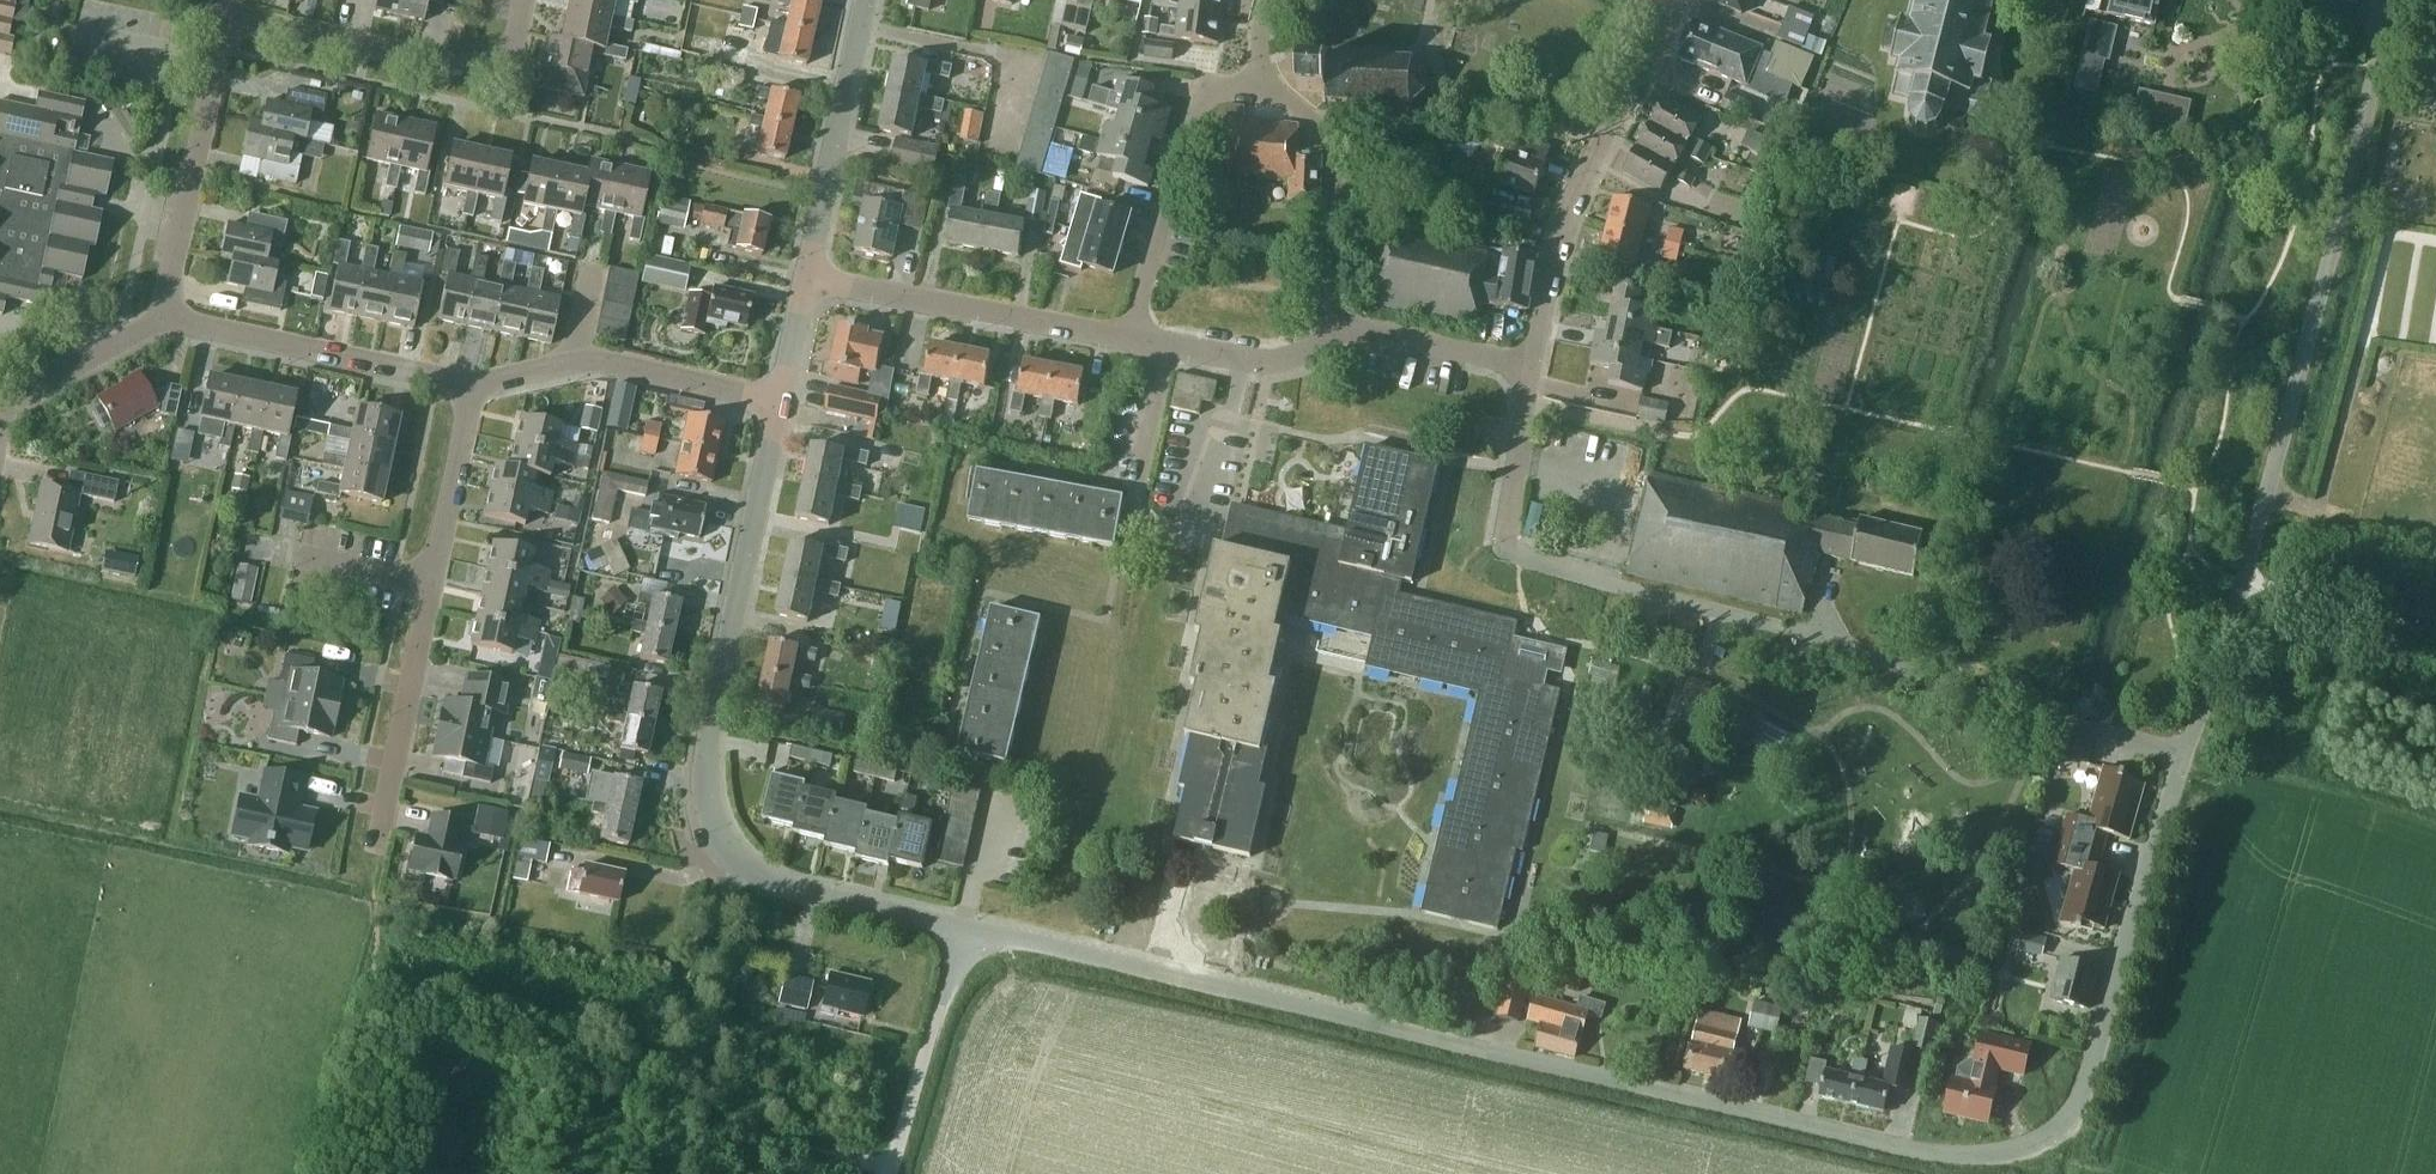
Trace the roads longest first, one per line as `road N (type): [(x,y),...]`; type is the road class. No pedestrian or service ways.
road 1 (residential): [(961,924),(1932,1152),(2000,1151),(2054,1133),(2082,1091),(2182,756)]
road 2 (residential): [(2182,756),(1973,696),(1837,643),(1524,560),(1504,547),(1531,371)]
road 3 (residential): [(2182,756),(2216,667),(2357,161),(2377,0)]
road 4 (residential): [(961,924),(759,876),(726,850),(707,799),(707,743),(781,399)]
road 5 (residential): [(373,849),(472,388)]
road 6 (residential): [(1531,371),(1562,216),(1668,20)]
road 7 (residential): [(226,19),(502,68),(512,63),(525,0)]
road 8 (residential): [(1129,338),(808,276)]
road 9 (residential): [(472,388),(163,315)]
road 10 (residential): [(781,399),(575,361),(472,388)]
road 11 (residential): [(1129,338),(1188,117),(1204,95),(1255,86)]
road 12 (residential): [(163,315),(226,19)]
road 13 (residential): [(808,276),(865,0)]
road 14 (residential): [(1345,325),(1331,284),(1338,177),(1331,145),(1312,119),(1255,86)]
road 15 (unclassified): [(890,1173),(961,924)]
road 16 (residential): [(1202,537),(1136,522),(1134,499),(1167,345)]
road 17 (residential): [(0,419),(10,401),(163,315)]
road 18 (residential): [(1531,371),(1345,325)]
road 19 (residential): [(1345,325),(1292,359),(1257,364),(1167,345)]
road 20 (residential): [(781,399),(808,276)]

